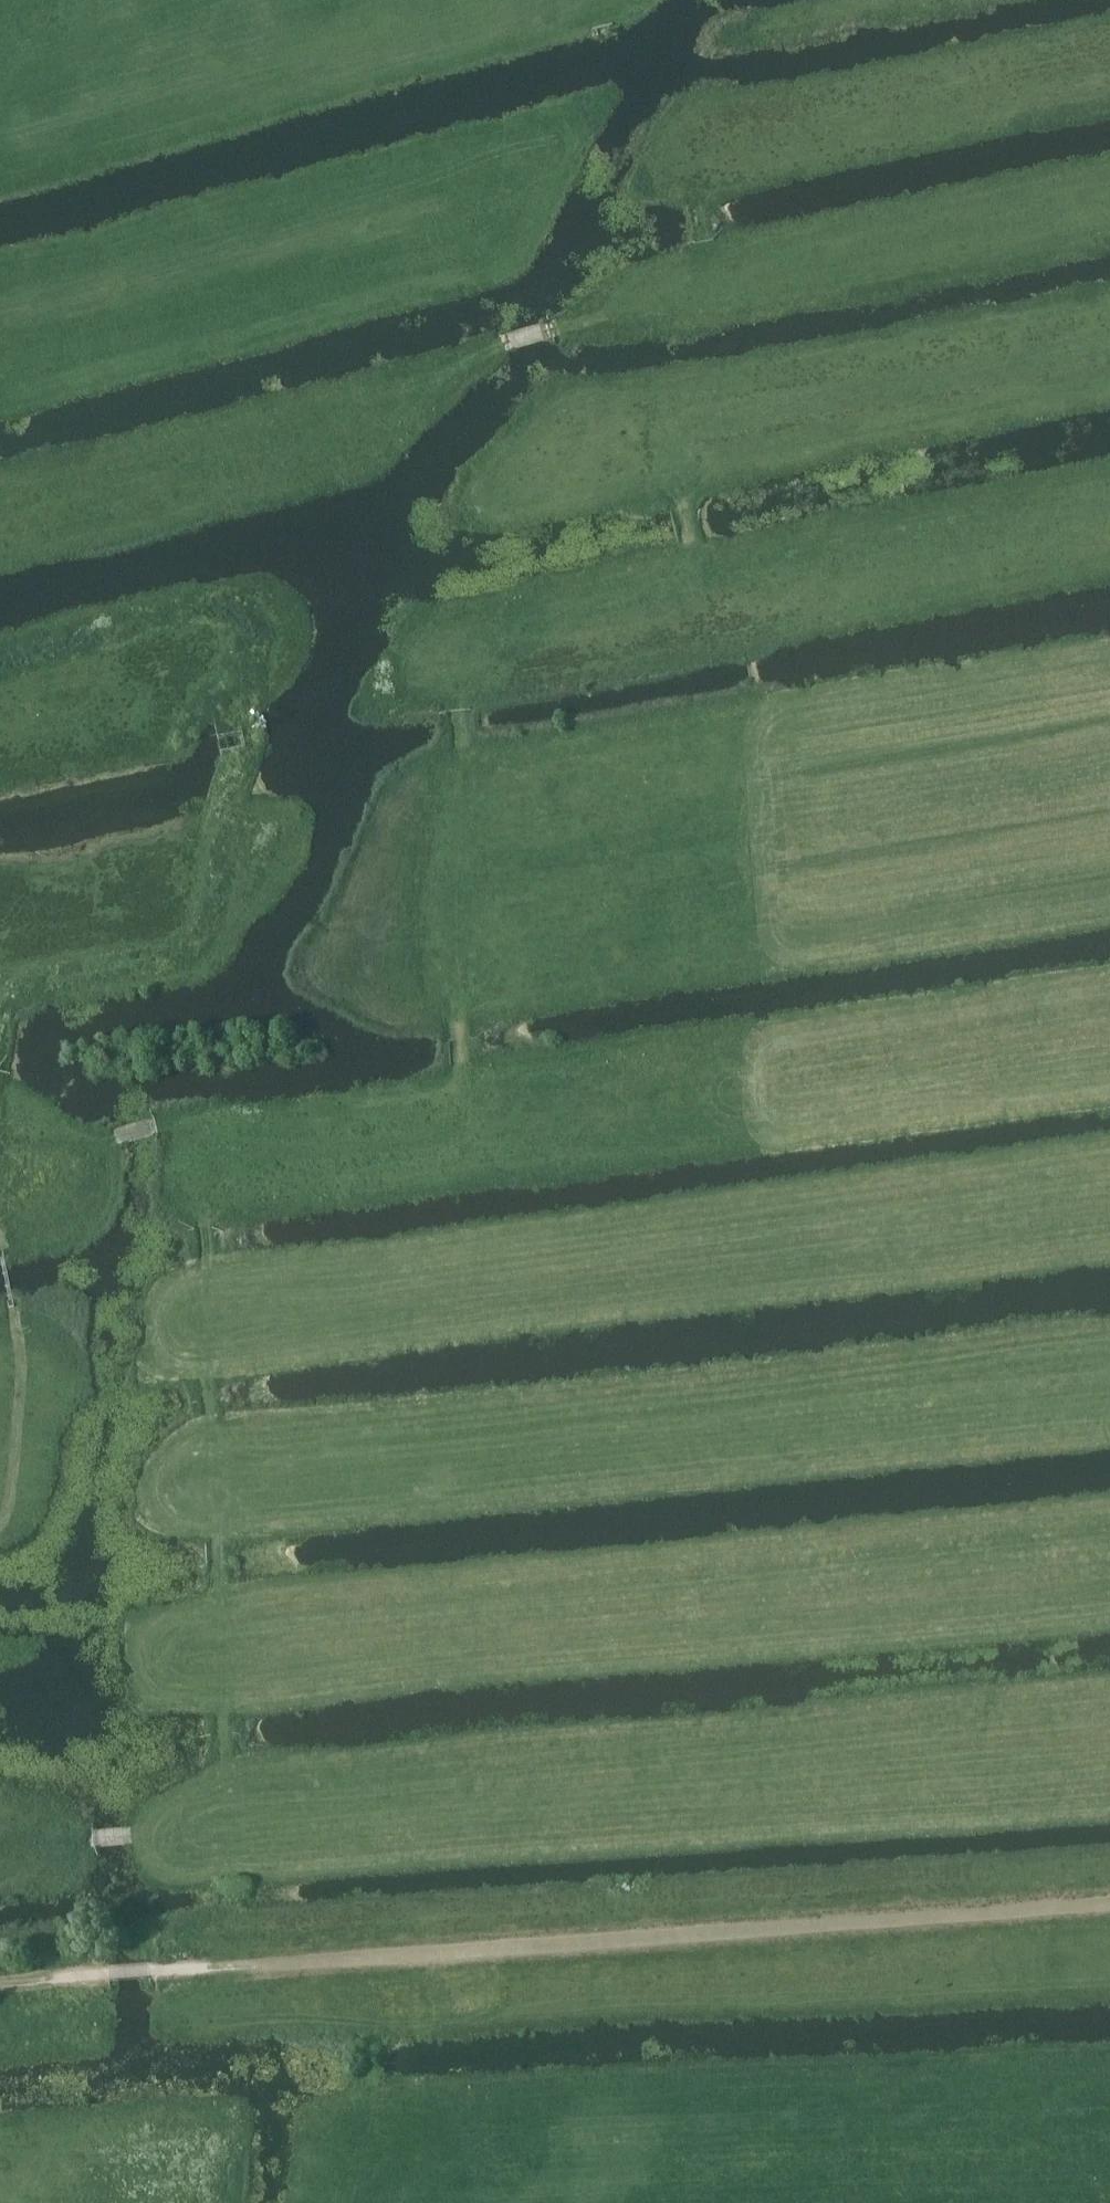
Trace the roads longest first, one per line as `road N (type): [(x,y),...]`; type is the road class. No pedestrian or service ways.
road 1 (track): [(1109,1899),(0,1983)]
road 2 (track): [(224,1789),(202,1132)]
road 3 (track): [(0,1851),(138,1839),(224,1789),(408,1783)]
road 4 (track): [(351,2202),(363,2076),(360,1954)]

